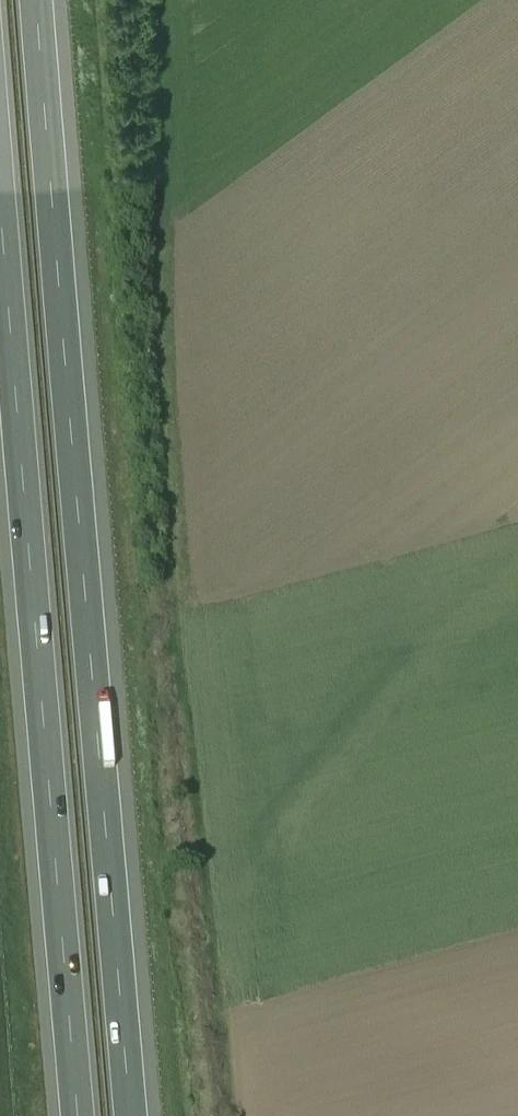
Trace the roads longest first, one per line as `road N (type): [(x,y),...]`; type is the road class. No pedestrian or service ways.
road 1 (motorway): [(128,1115),(38,0)]
road 2 (motorway): [(0,204),(81,1115)]

